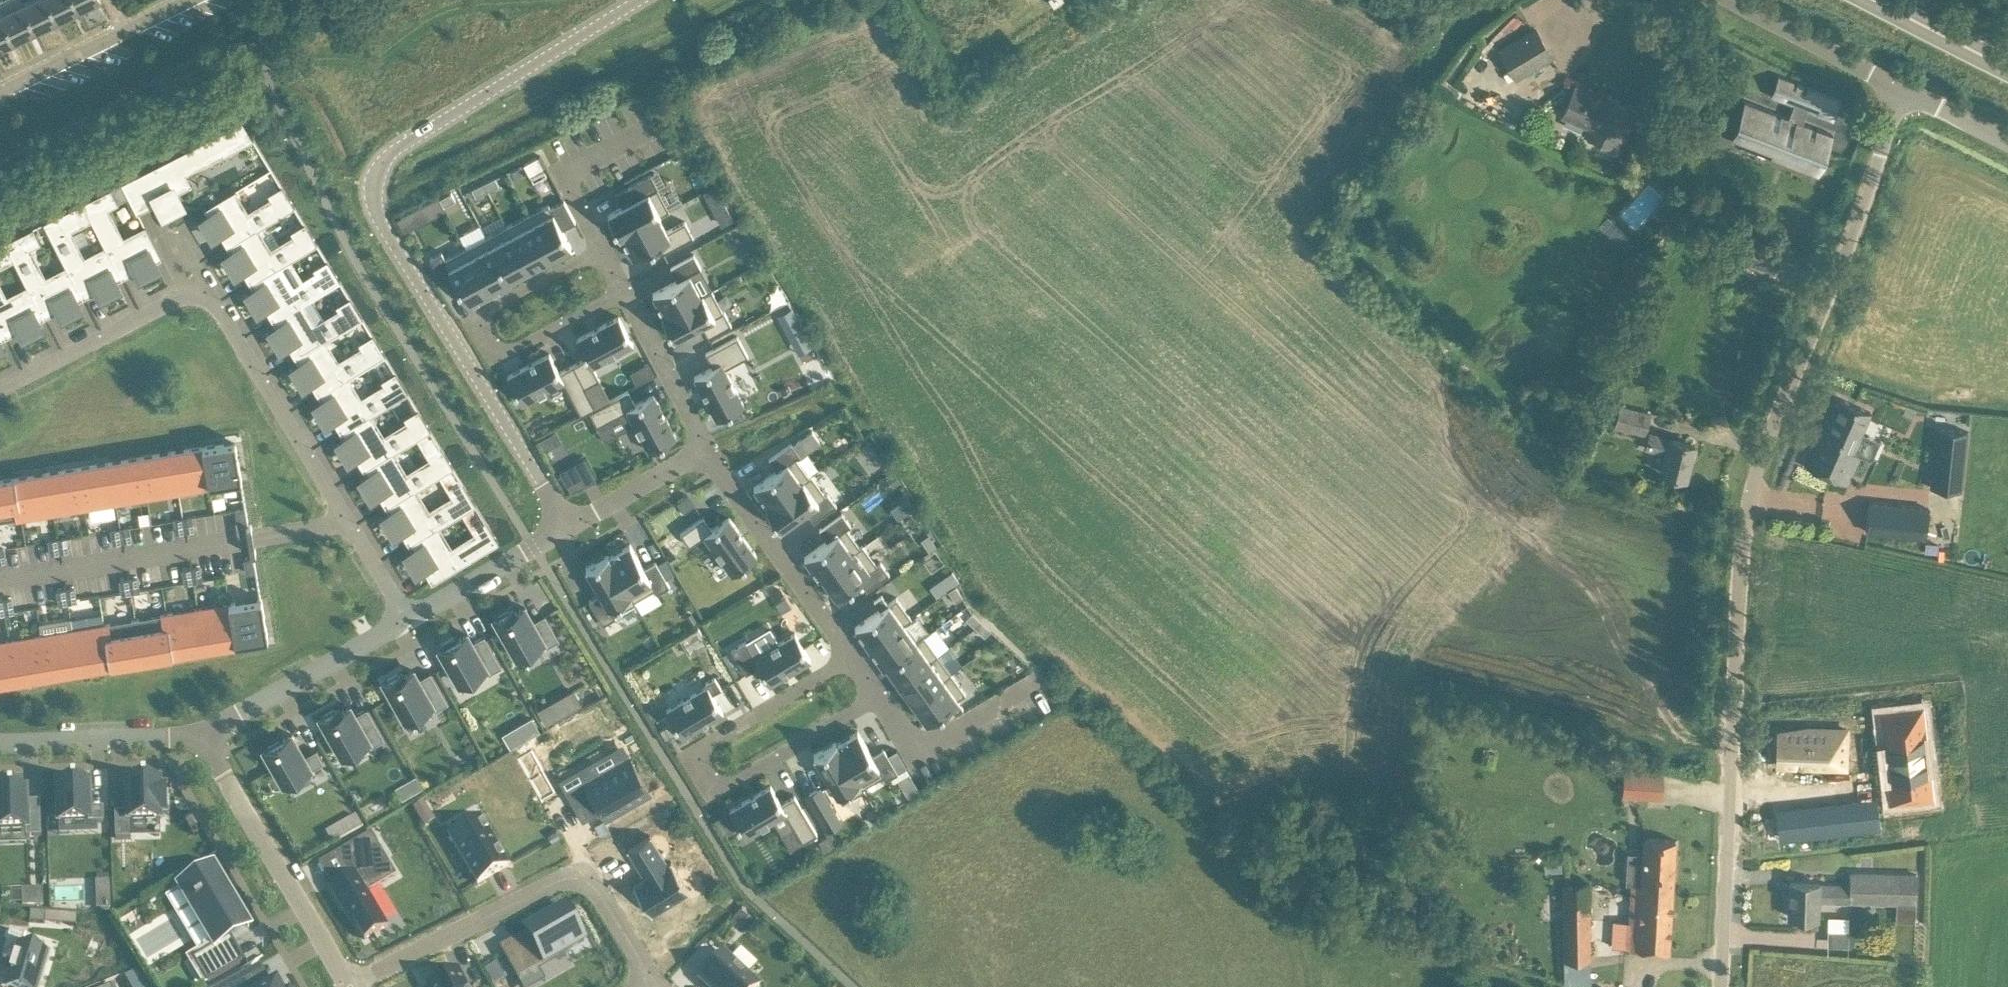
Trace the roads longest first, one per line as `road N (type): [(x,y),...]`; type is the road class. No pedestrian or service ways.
road 1 (unclassified): [(1729,802),(1742,531),(1759,459),(1906,88)]
road 2 (unclassified): [(639,0),(398,148),(371,187),(379,221),(565,525)]
road 3 (residential): [(348,521),(203,288),(0,387)]
road 4 (residential): [(851,657),(688,756),(713,794),(879,696)]
road 5 (residential): [(348,521),(0,579)]
road 6 (residential): [(599,247),(472,316),(497,358),(623,291)]
road 7 (unclassified): [(200,735),(348,985)]
road 8 (residential): [(708,449),(851,657)]
road 9 (unclassified): [(410,617),(200,735)]
road 10 (residential): [(505,905),(580,866),(654,983)]
road 11 (residential): [(879,696),(915,749),(1041,674)]
road 12 (residential): [(0,92),(186,0)]
road 13 (unclassified): [(200,735),(0,743)]
road 14 (residential): [(661,121),(560,175),(599,247)]
road 15 (unclassified): [(1906,88),(1735,0)]
road 16 (unclassified): [(1714,986),(1729,802)]
road 17 (unclassified): [(565,525),(410,617)]
road 18 (residential): [(623,291),(708,449)]
road 19 (unclassified): [(505,905),(348,985)]
road 20 (residential): [(565,525),(708,449)]
road 21 (secondary): [(2007,68),(1873,0)]
road 22 (residential): [(1862,790),(1729,802)]

